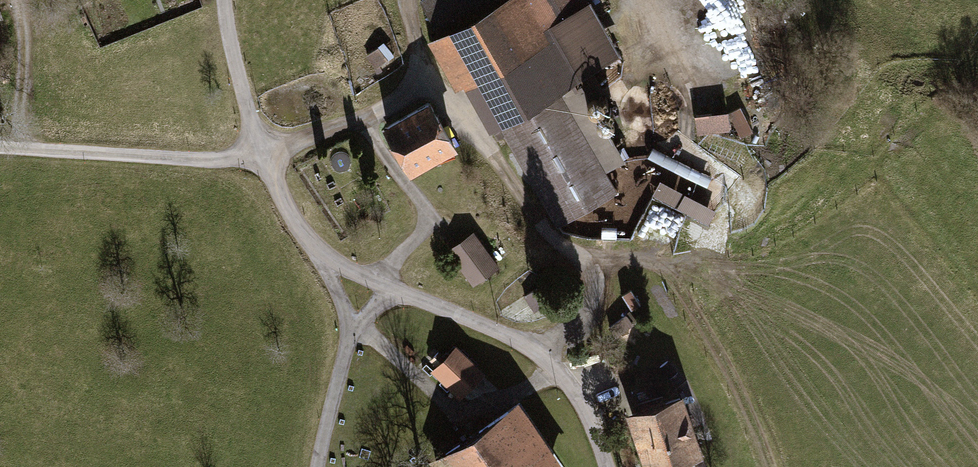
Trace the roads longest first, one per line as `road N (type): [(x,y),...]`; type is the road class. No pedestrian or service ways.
road 1 (unclassified): [(604,466),(588,414),(553,366),(390,291)]
road 2 (unclassified): [(0,151),(268,159)]
road 3 (unclassified): [(268,159),(244,85),(231,0)]
road 4 (unclassified): [(323,466),(358,336)]

